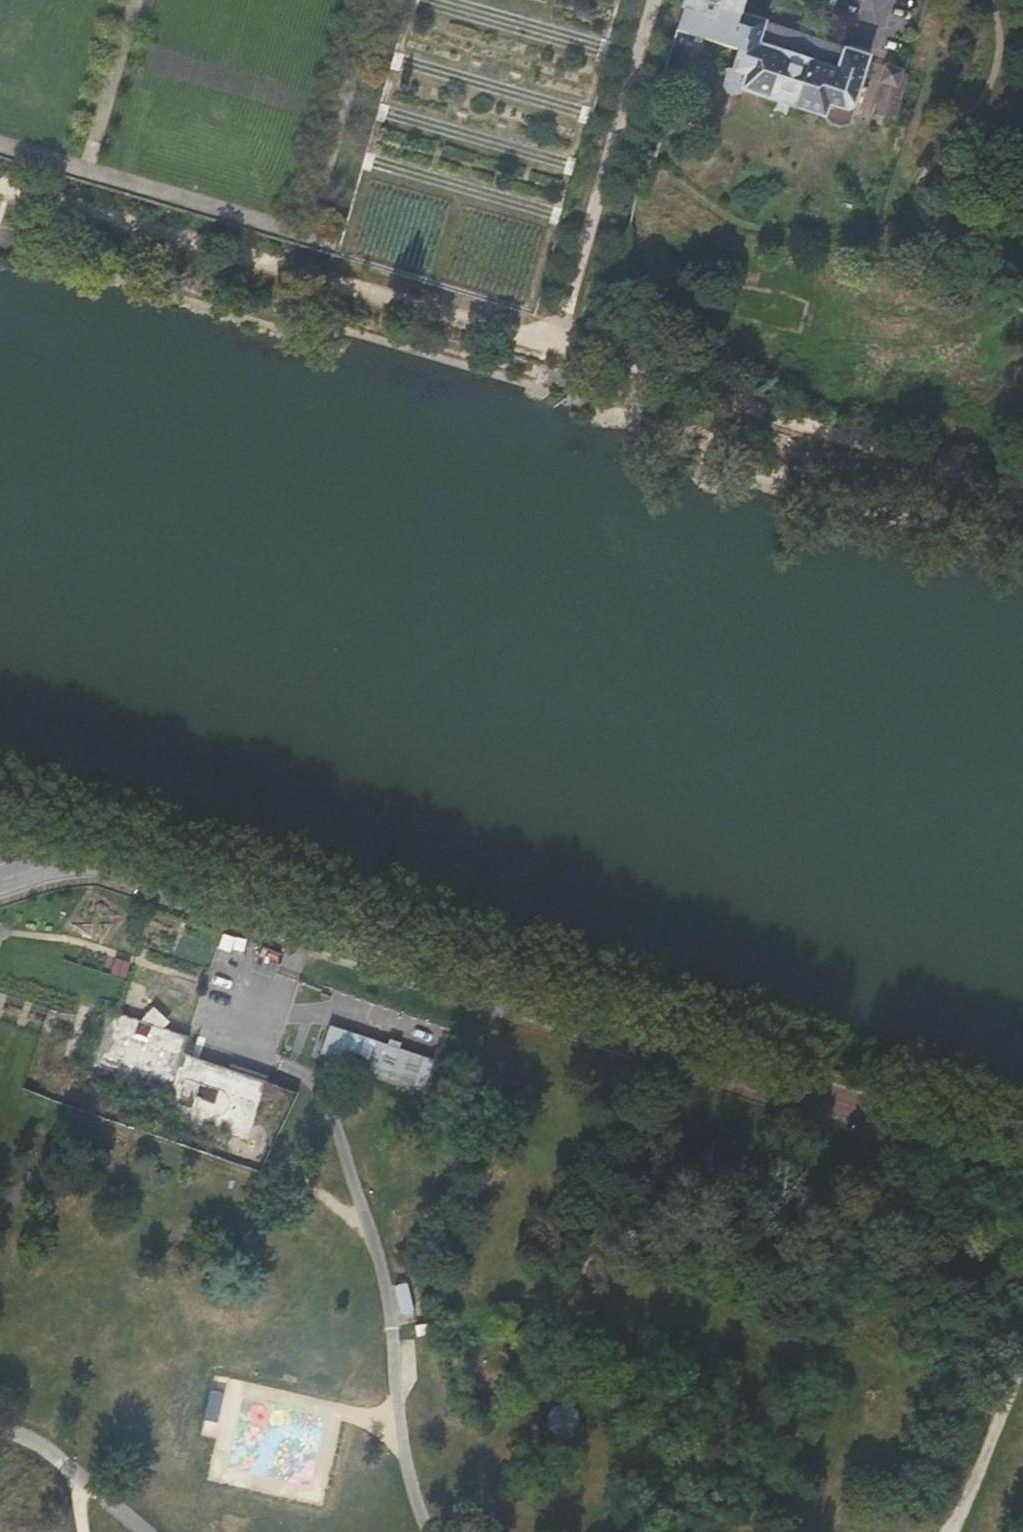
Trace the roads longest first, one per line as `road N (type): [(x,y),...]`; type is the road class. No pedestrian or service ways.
road 1 (tertiary): [(1022,1159),(111,864),(66,861),(0,880)]

